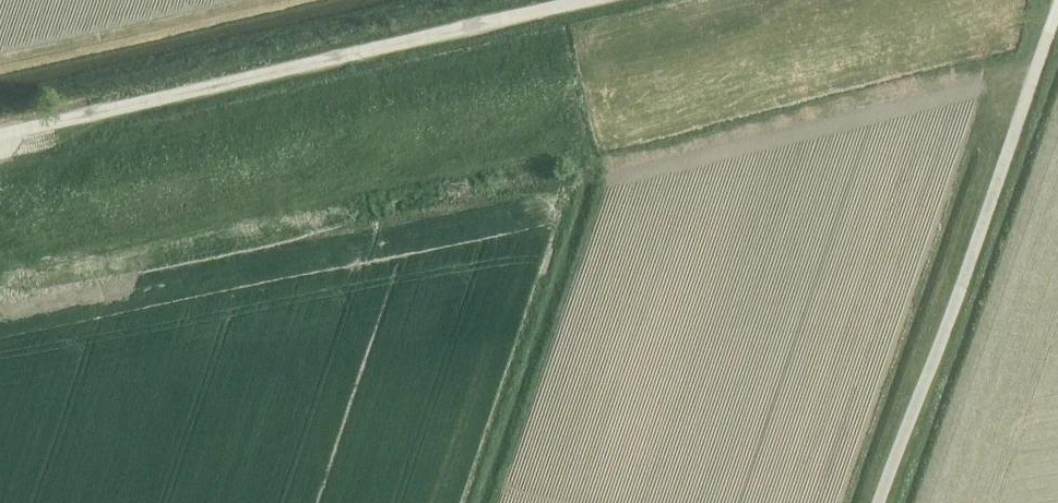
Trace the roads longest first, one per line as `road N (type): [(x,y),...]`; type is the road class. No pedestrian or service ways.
road 1 (unclassified): [(0,129),(568,0)]

